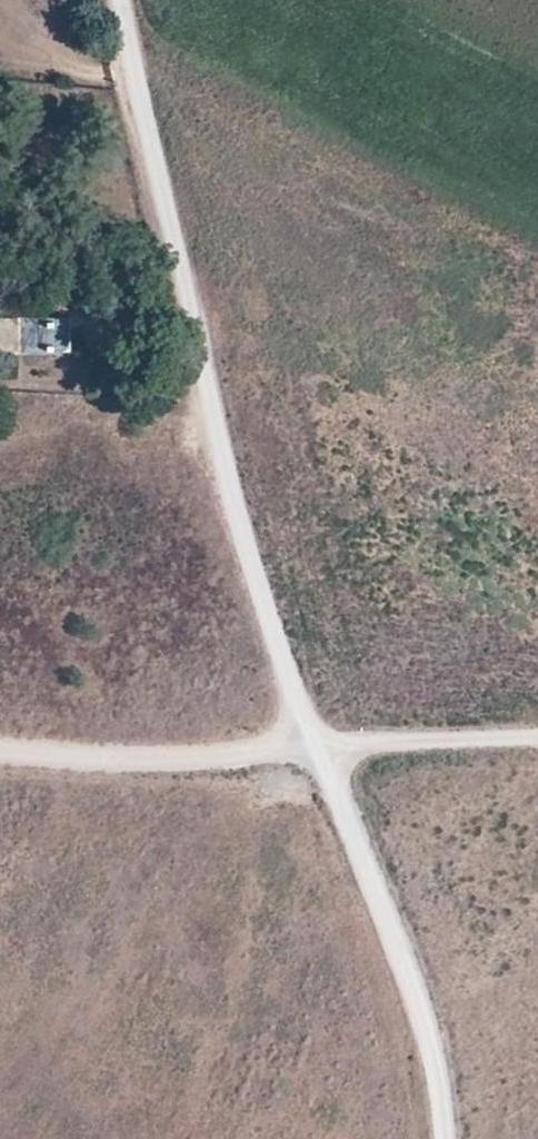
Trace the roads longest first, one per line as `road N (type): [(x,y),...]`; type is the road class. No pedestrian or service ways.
road 1 (track): [(439,1138),(425,1028),(355,821),(297,702),(212,421),(125,0)]
road 2 (track): [(0,755),(139,756),(537,734)]

